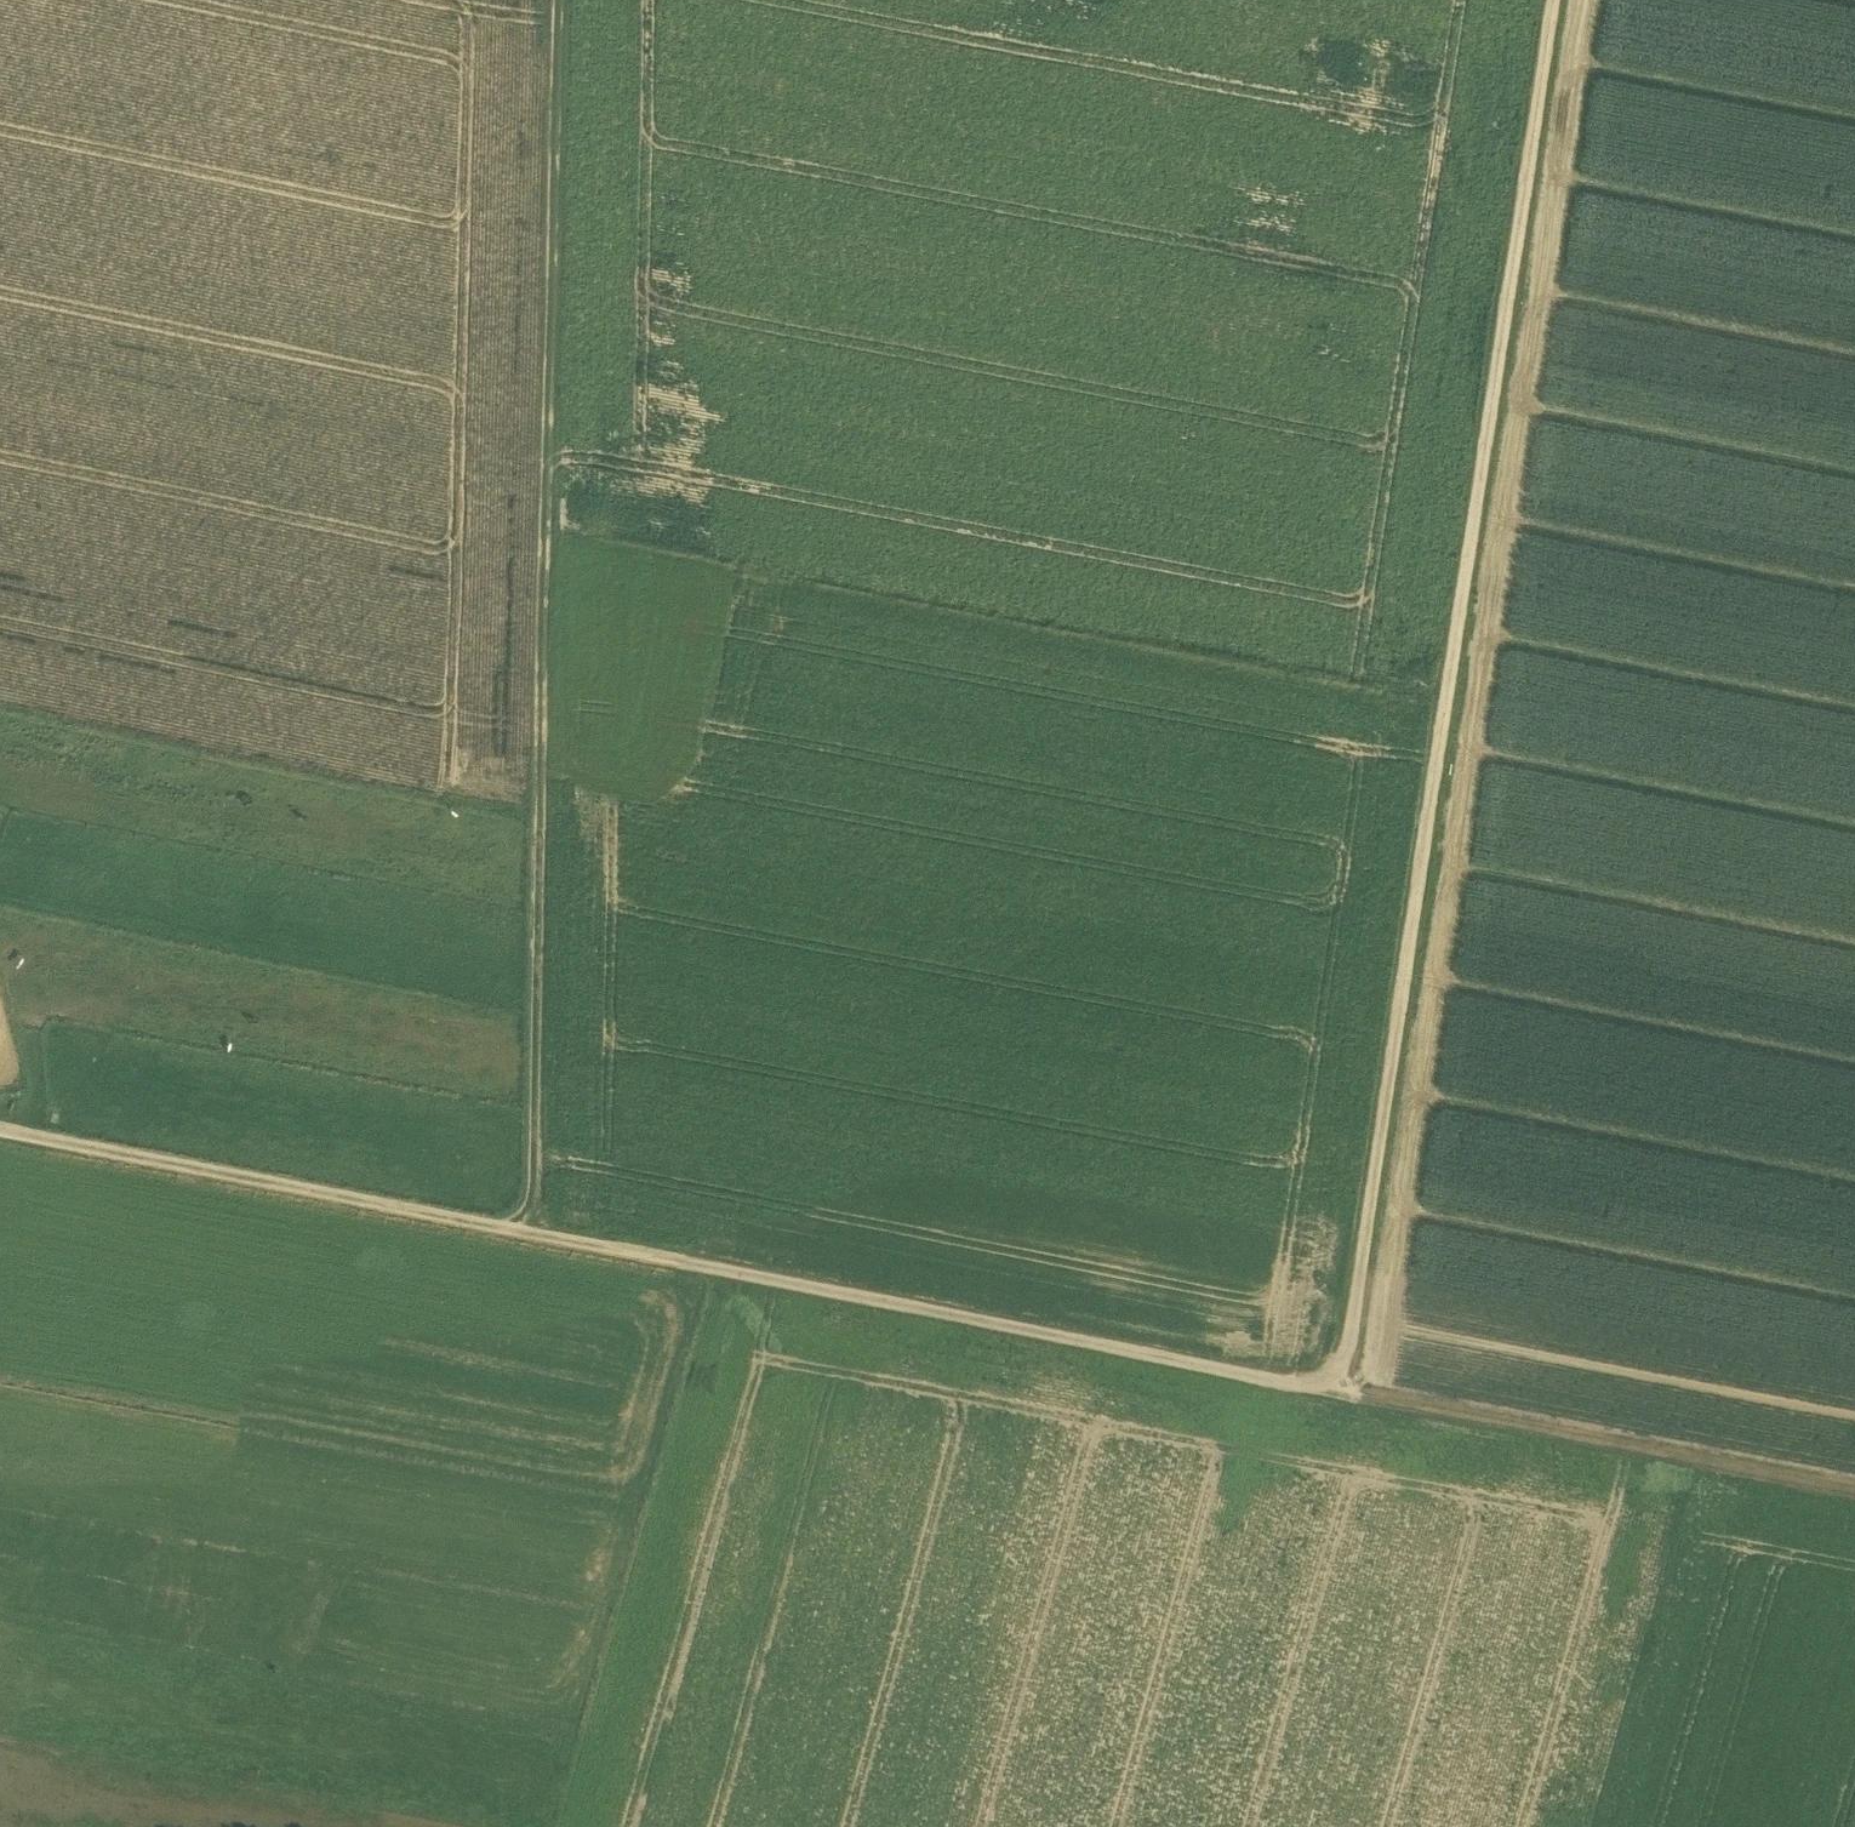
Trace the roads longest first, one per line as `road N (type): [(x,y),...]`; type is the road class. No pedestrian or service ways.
road 1 (track): [(1308,1386),(1349,1365),(1553,0)]
road 2 (track): [(1308,1386),(0,1130)]
road 3 (track): [(511,1234),(532,1170),(554,0)]
road 4 (track): [(1854,1489),(1308,1386)]

